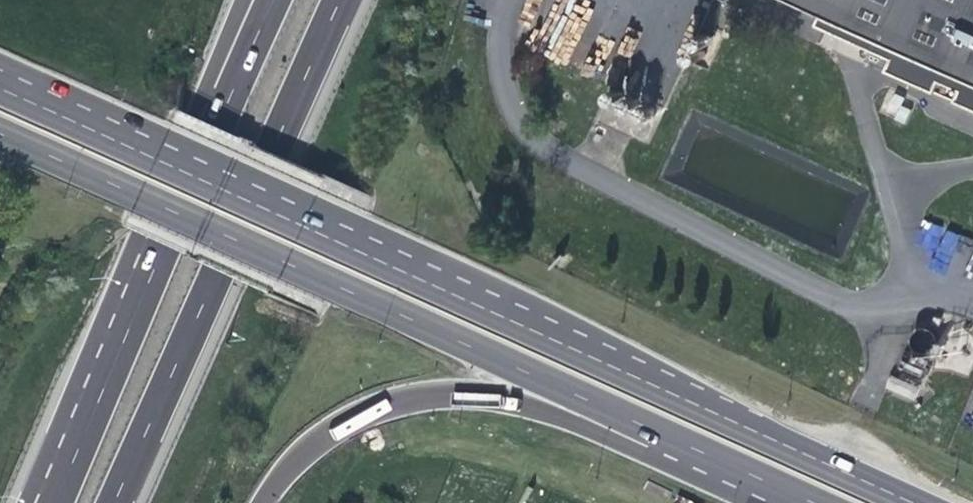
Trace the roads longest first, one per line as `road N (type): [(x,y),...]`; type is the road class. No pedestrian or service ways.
road 1 (primary): [(0,133),(776,495)]
road 2 (primary): [(907,502),(140,154)]
road 3 (trunk): [(259,502),(279,468),(368,408),(476,393),(540,407),(776,495)]
road 4 (motorway): [(198,326),(341,0)]
road 5 (motorway): [(275,0),(140,300)]
road 6 (trunk): [(242,0),(140,300)]
road 7 (trunk): [(140,300),(51,502)]
road 8 (trunk): [(117,502),(198,326)]
road 9 (trunk): [(140,154),(67,93),(0,63)]
road 10 (primary): [(140,154),(0,91)]

